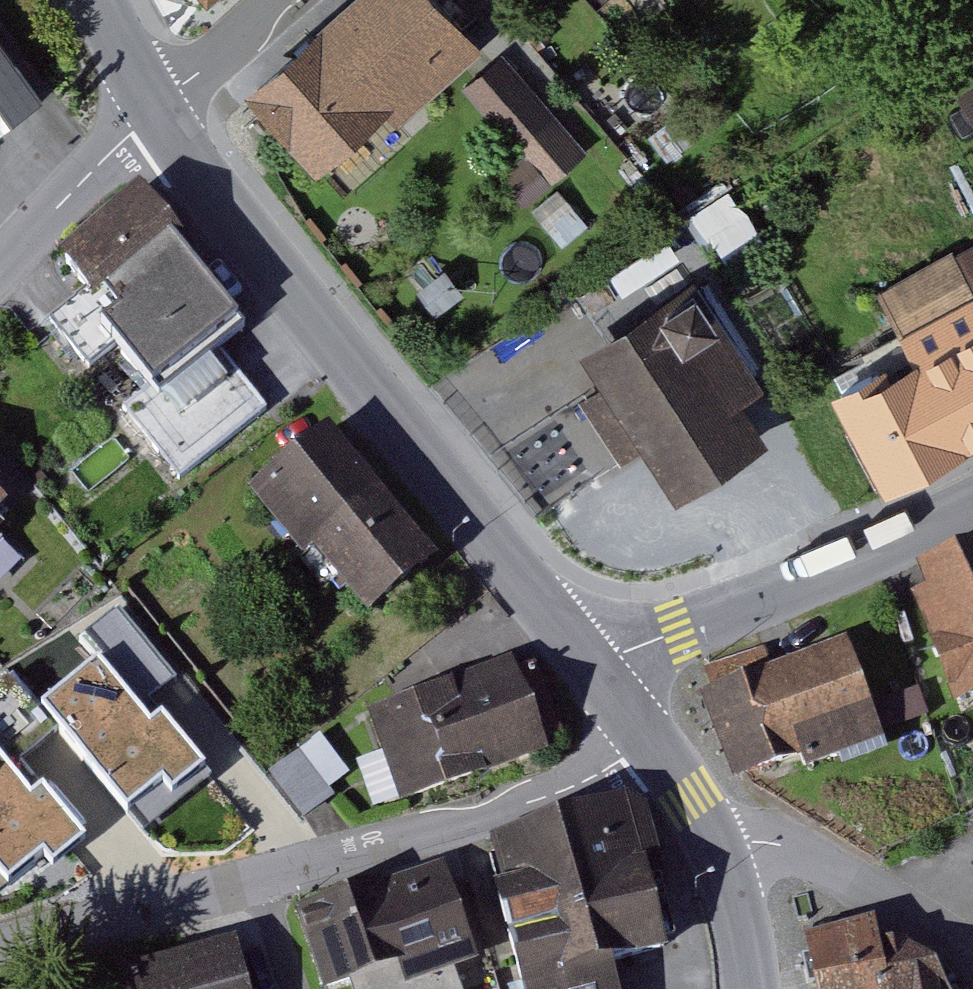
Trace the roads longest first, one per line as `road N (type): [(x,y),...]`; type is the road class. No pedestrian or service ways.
road 1 (tertiary): [(588,670),(163,112)]
road 2 (residential): [(0,947),(361,862),(492,821),(587,780),(647,738)]
road 3 (residential): [(972,509),(588,670)]
road 4 (residential): [(723,854),(798,849),(936,927),(972,958)]
road 5 (residential): [(0,275),(163,112)]
road 6 (residential): [(163,112),(286,0)]
road 7 (tertiary): [(723,854),(694,799),(647,738)]
road 8 (tertiary): [(753,988),(749,940),(723,854)]
road 9 (tertiary): [(163,112),(104,0)]

